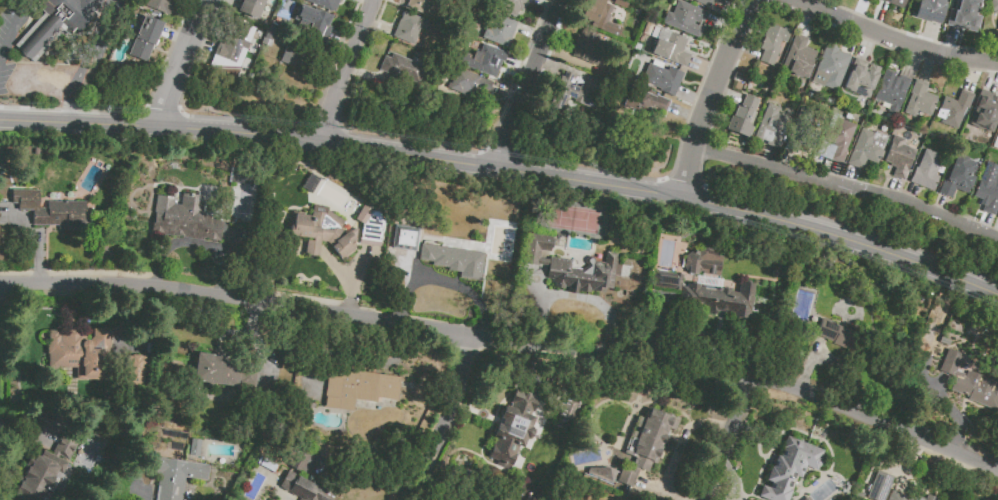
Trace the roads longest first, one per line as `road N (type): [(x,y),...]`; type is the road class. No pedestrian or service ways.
road 1 (residential): [(997,470),(762,378),(156,287),(0,286)]
road 2 (tertiary): [(503,169),(849,239),(997,296)]
road 3 (tertiary): [(161,126),(503,169)]
road 4 (residential): [(792,0),(929,53),(997,64)]
road 5 (residential): [(686,202),(699,137),(755,0)]
road 6 (residential): [(503,169),(567,0)]
road 7 (residential): [(406,499),(458,400),(466,335)]
road 8 (tertiary): [(0,118),(161,126)]
road 9 (residential): [(319,142),(375,0)]
road 10 (residential): [(709,499),(762,378)]
road 11 (residential): [(161,126),(160,109),(198,11)]

